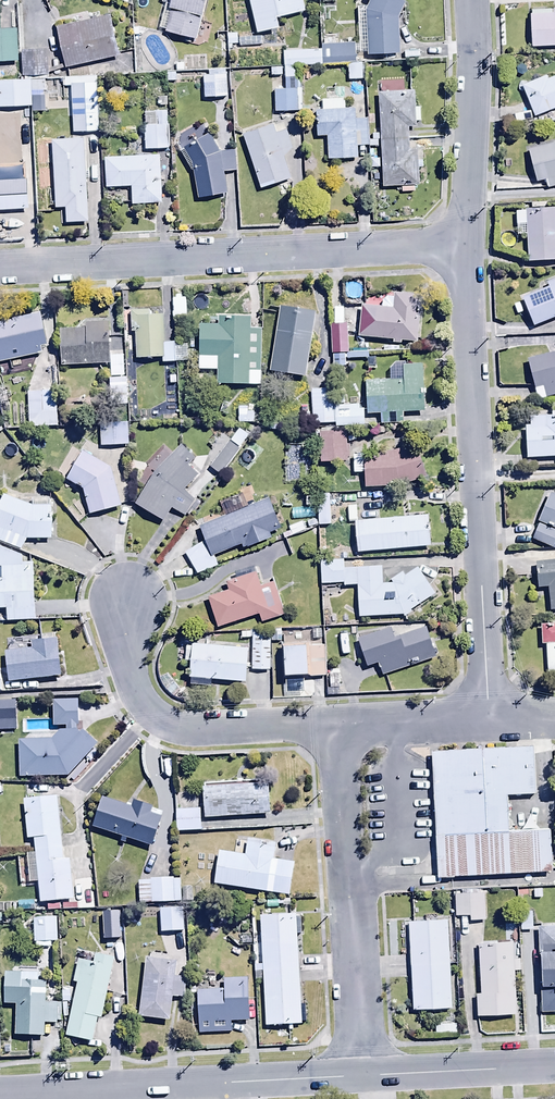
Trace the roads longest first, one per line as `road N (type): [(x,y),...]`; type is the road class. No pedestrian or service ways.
road 1 (residential): [(463,252),(488,717)]
road 2 (residential): [(463,252),(0,266)]
road 3 (unclassified): [(367,1079),(0,1096)]
road 4 (residential): [(340,727),(367,1079)]
road 5 (residential): [(340,727),(194,733),(156,716),(131,684),(124,593)]
road 6 (residential): [(467,0),(463,252)]
road 7 (unclassified): [(554,1069),(367,1079)]
road 8 (residential): [(488,717),(340,727)]

